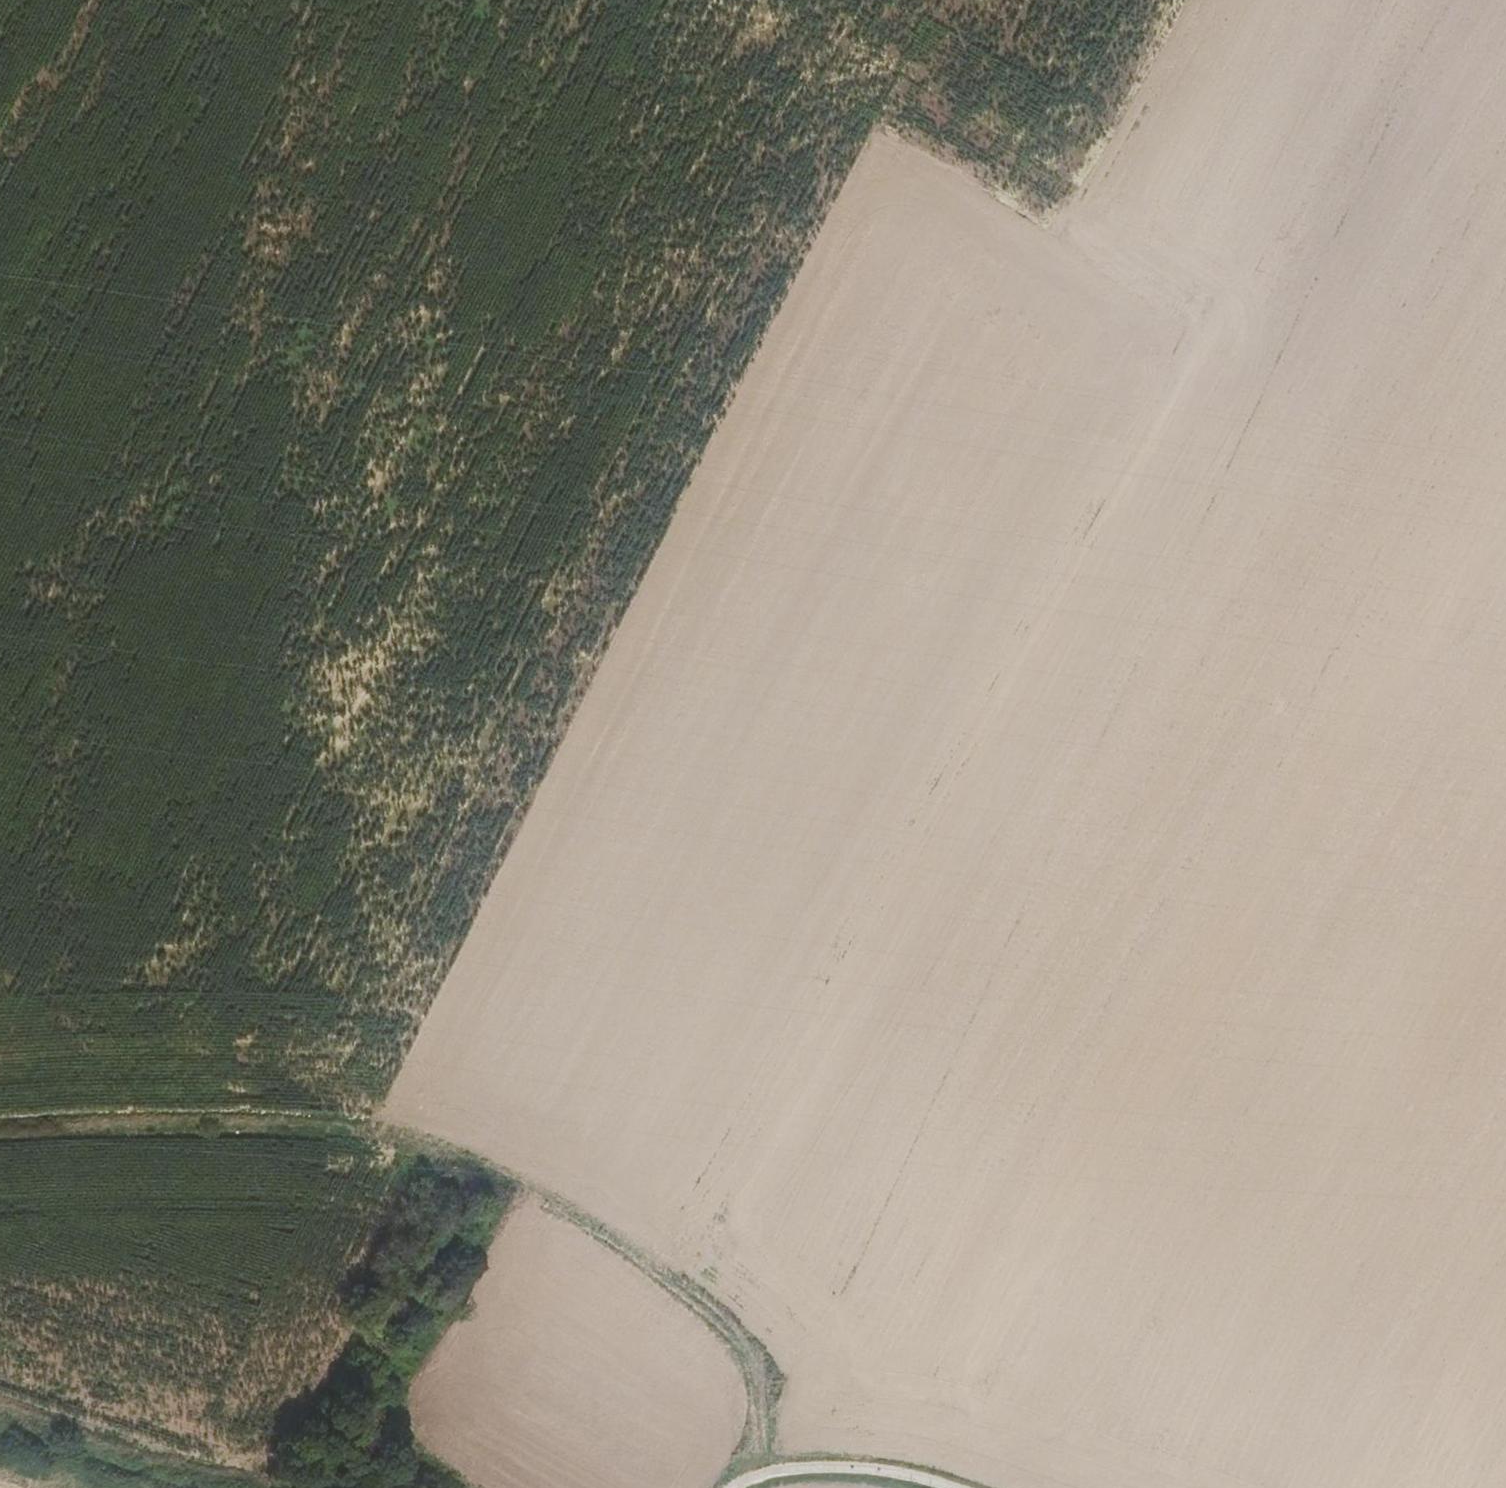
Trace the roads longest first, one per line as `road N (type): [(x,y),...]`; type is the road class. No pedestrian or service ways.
road 1 (track): [(0,1126),(287,1119),(398,1131),(542,1200),(724,1324),(755,1364),(766,1473)]
road 2 (track): [(726,1487),(738,1477),(801,1467),(870,1468),(942,1487)]

